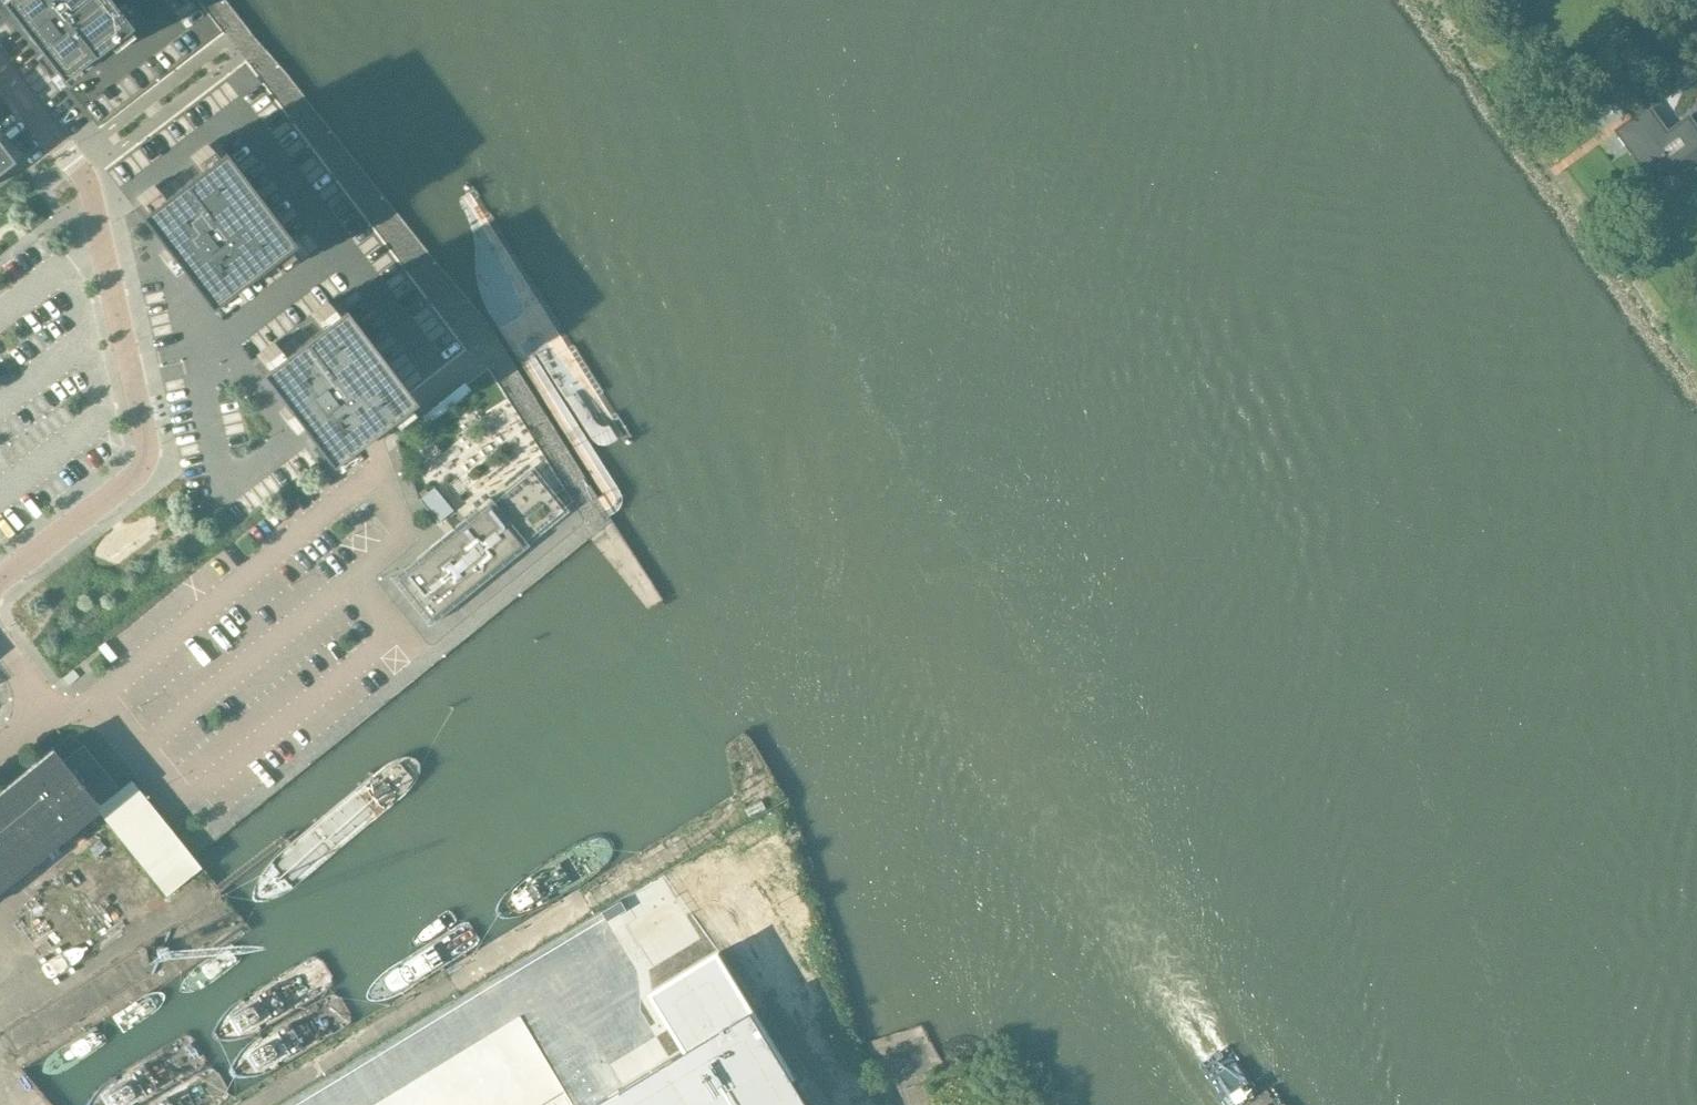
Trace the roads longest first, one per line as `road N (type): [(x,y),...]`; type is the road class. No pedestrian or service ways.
road 1 (residential): [(0,67),(83,171),(148,453),(140,469),(0,578)]
road 2 (unclassified): [(0,751),(29,711),(21,671),(0,643)]

